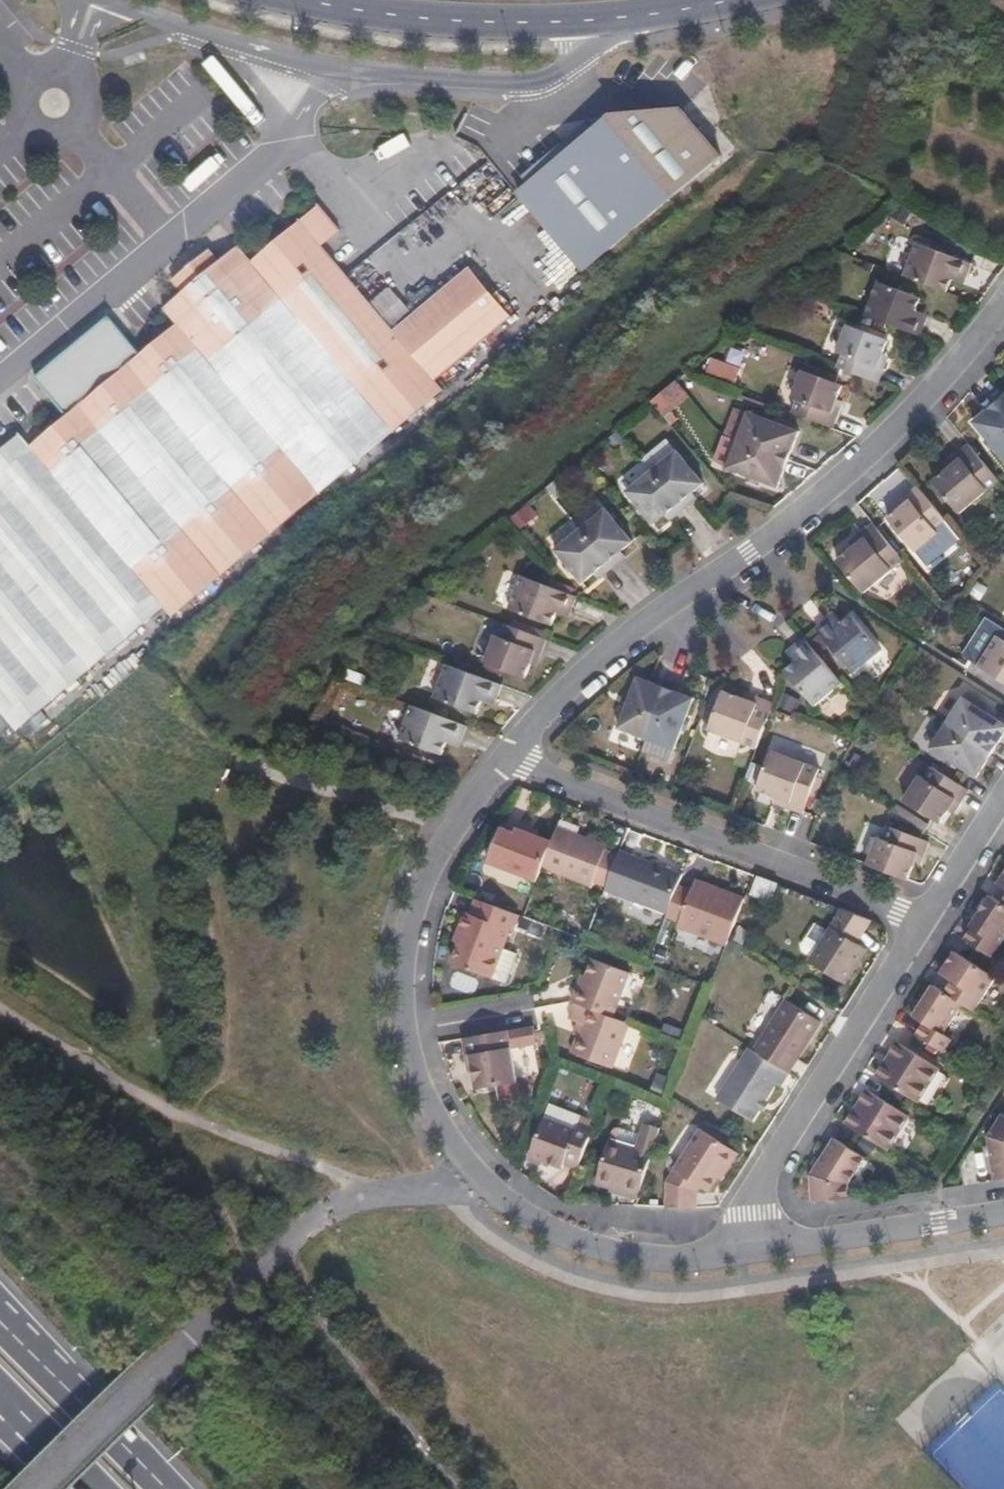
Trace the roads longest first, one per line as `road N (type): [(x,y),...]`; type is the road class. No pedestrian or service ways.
road 1 (residential): [(510,756),(456,828),(412,910),(403,1001),(417,1078),(469,1175),(515,1212),(564,1236),(660,1261),(760,1254)]
road 2 (residential): [(1003,307),(910,417),(782,529),(624,641),(510,756)]
road 3 (residential): [(510,756),(927,922)]
road 4 (primary): [(304,0),(522,22),(731,0)]
road 5 (residential): [(760,1254),(759,1177),(927,922)]
road 6 (residential): [(760,1254),(1003,1212)]
road 7 (motorway): [(154,1488),(0,1324)]
road 8 (residential): [(927,922),(1003,804)]
road 9 (motorway): [(0,1389),(97,1488)]

